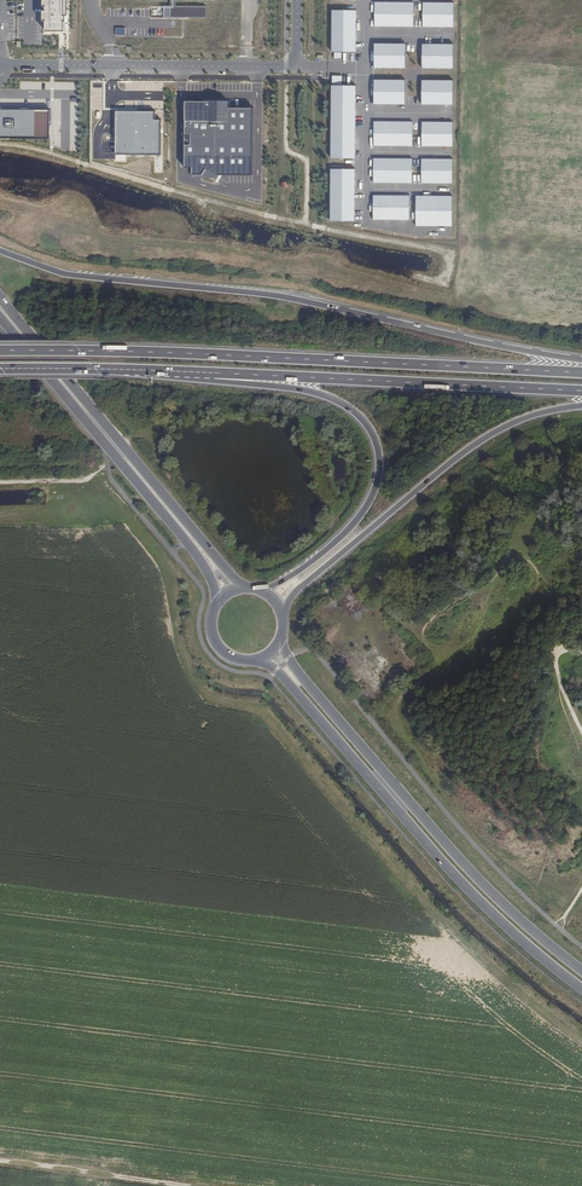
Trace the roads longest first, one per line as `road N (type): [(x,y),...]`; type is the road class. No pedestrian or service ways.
road 1 (trunk): [(581,360),(280,296),(69,275),(0,250)]
road 2 (trunk): [(581,373),(0,350)]
road 3 (primary): [(246,661),(276,671),(442,862),(581,988)]
road 4 (primary): [(581,971),(454,854),(305,682),(282,633)]
road 5 (trunk): [(199,372),(215,382),(320,393),(357,415),(376,445),(374,491),(350,527),(285,579),(251,589)]
road 6 (trunk): [(199,372),(581,390)]
road 7 (primary): [(242,589),(0,297)]
road 8 (trunk): [(282,620),(294,593),(448,464),(500,429),(581,407)]
road 9 (unclassified): [(297,0),(297,67),(0,64)]
road 10 (primary): [(0,318),(200,561),(221,600)]
road 11 (trunk): [(0,368),(199,372)]
road 12 (track): [(0,1166),(168,1185)]

